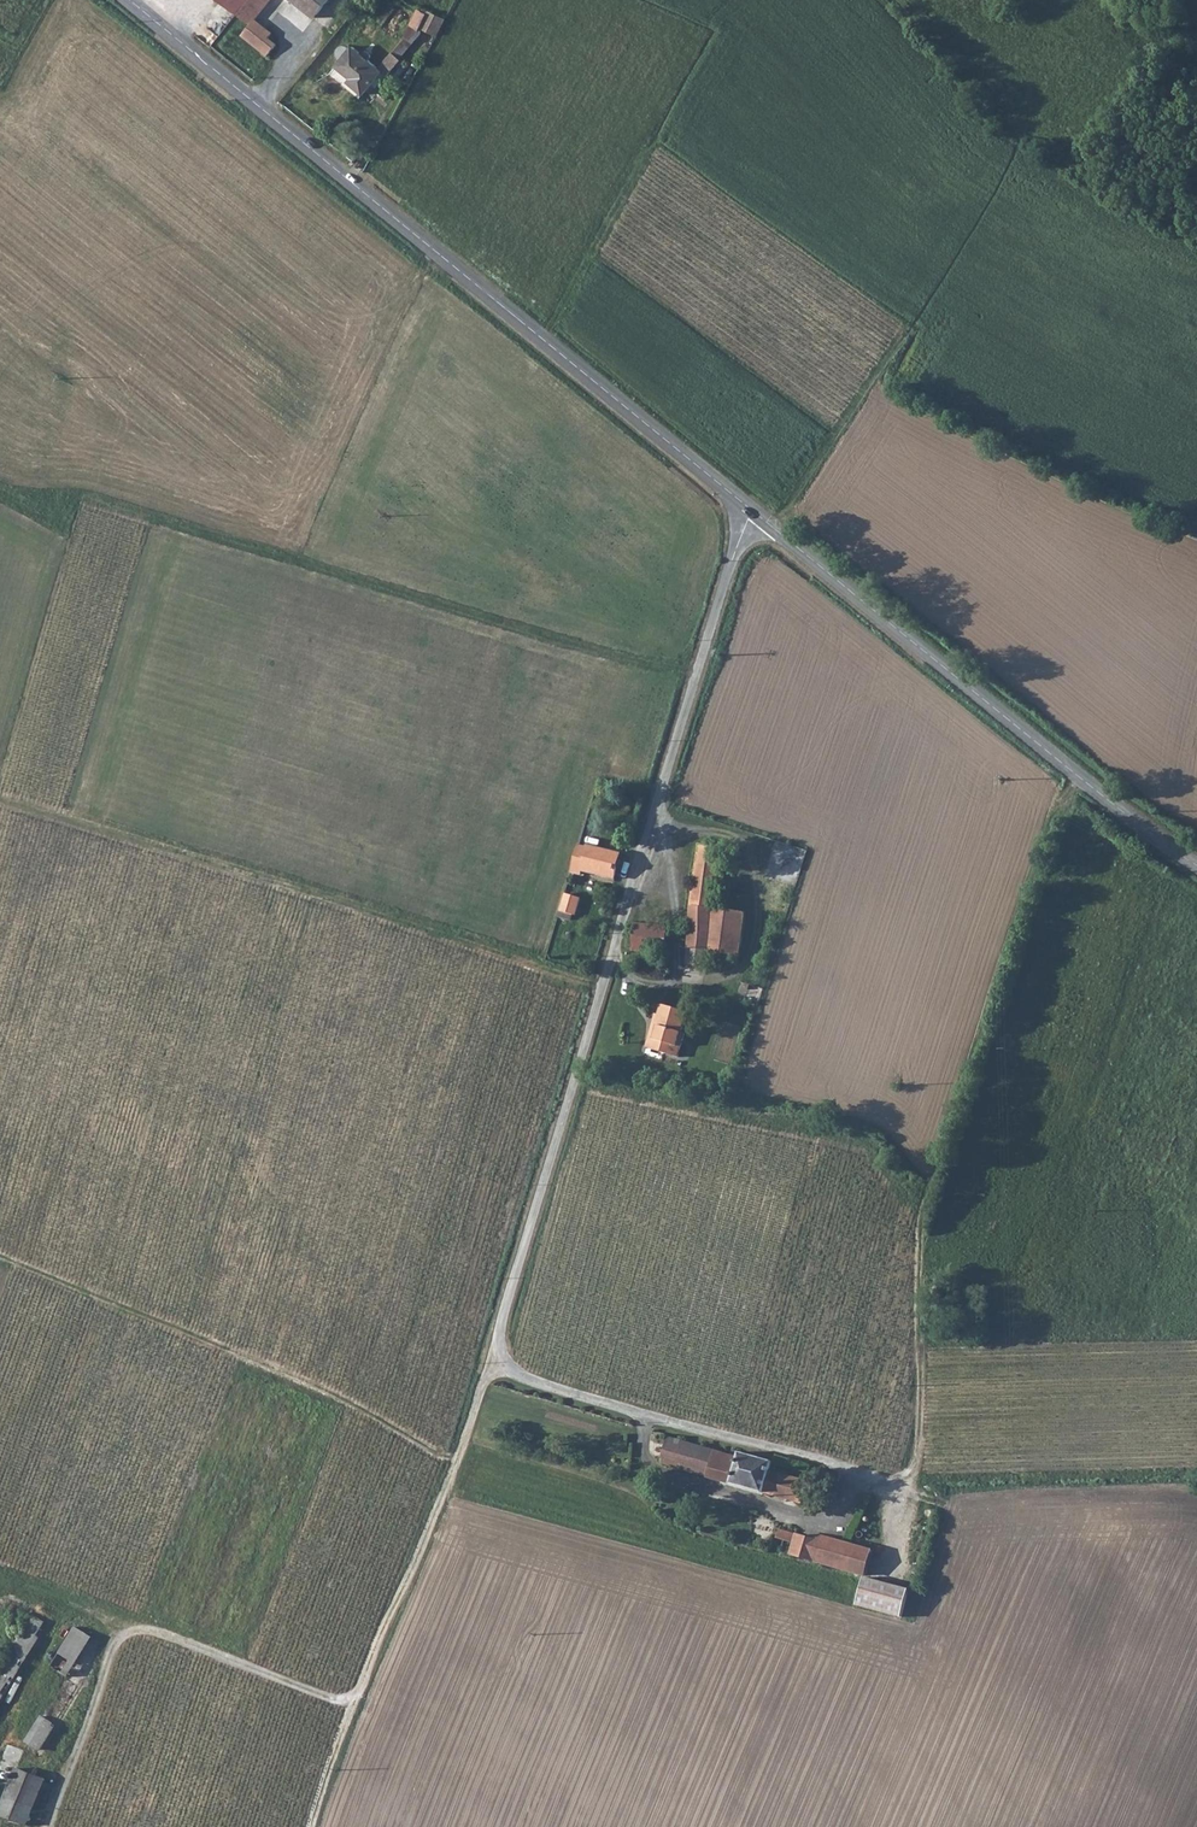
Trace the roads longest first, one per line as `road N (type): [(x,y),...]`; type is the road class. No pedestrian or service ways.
road 1 (unclassified): [(754,514),(730,567),(501,1321),(501,1349),(530,1380),(897,1486),(894,1573)]
road 2 (tertiary): [(130,0),(754,514)]
road 3 (track): [(897,1486),(920,1459),(910,1344),(923,1211),(941,1133),(1062,799),(1079,776)]
road 4 (track): [(604,982),(0,797)]
road 5 (tertiary): [(754,514),(1196,866)]
road 6 (track): [(311,1826),(485,1383),(504,1358)]
road 7 (track): [(0,1596),(15,1592),(353,1705)]
road 8 (track): [(767,524),(905,330)]
road 9 (track): [(131,1631),(111,1646),(46,1826)]

